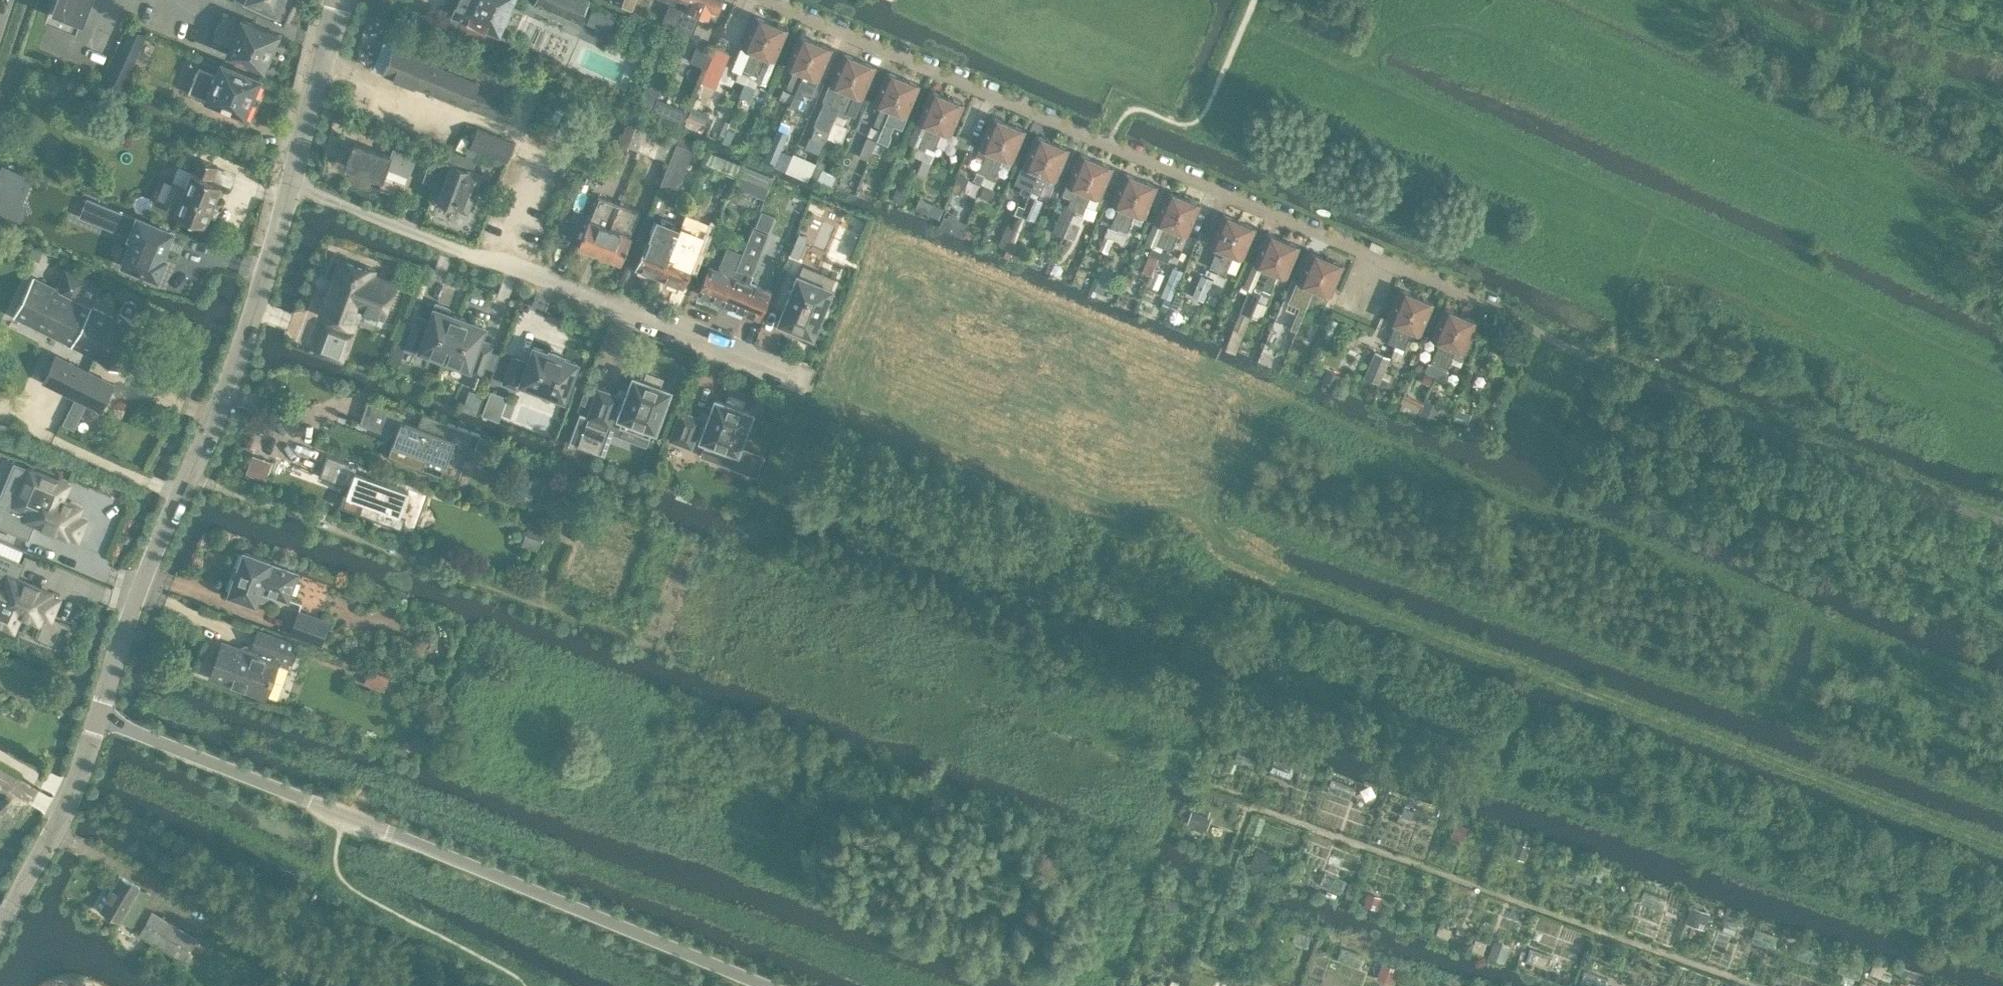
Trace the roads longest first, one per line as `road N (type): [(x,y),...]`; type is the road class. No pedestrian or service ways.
road 1 (track): [(1241,509),(1227,557),(2002,843)]
road 2 (residential): [(1493,306),(771,0)]
road 3 (unclassified): [(767,985),(97,715)]
road 4 (unclassified): [(97,715),(144,575),(243,342),(289,186)]
road 5 (residential): [(794,377),(289,186)]
road 6 (unclassified): [(0,924),(59,821),(97,715)]
road 7 (unclassified): [(289,186),(338,0)]
road 8 (track): [(1558,510),(1611,365)]

